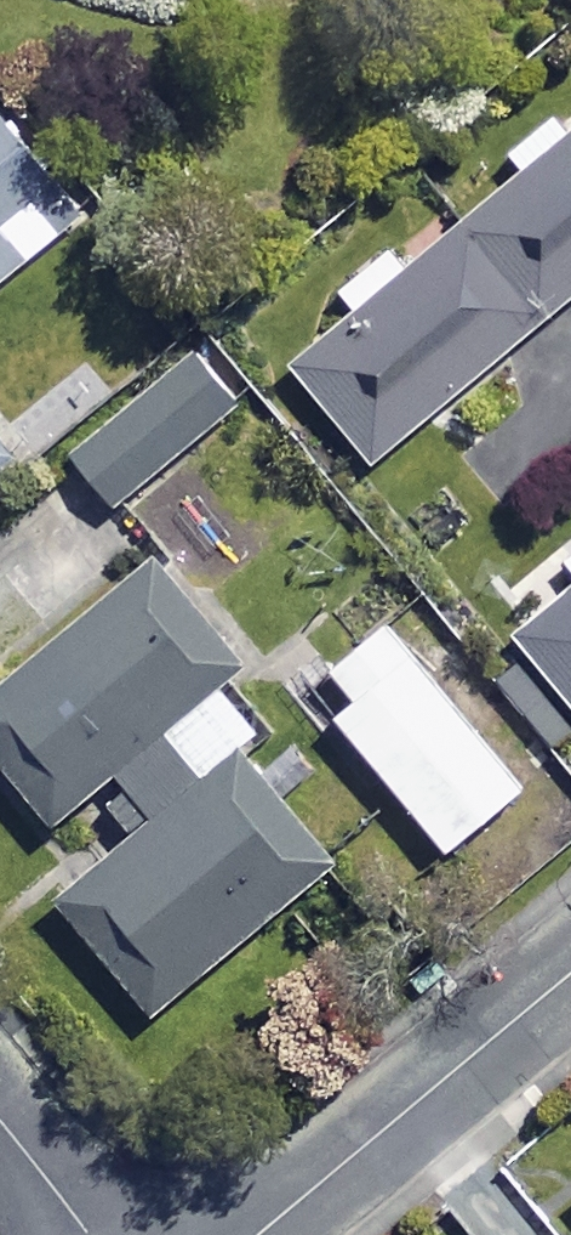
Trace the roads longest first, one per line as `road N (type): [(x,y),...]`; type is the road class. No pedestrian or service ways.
road 1 (residential): [(261,1234),(570,976)]
road 2 (residential): [(0,1121),(94,1234)]

